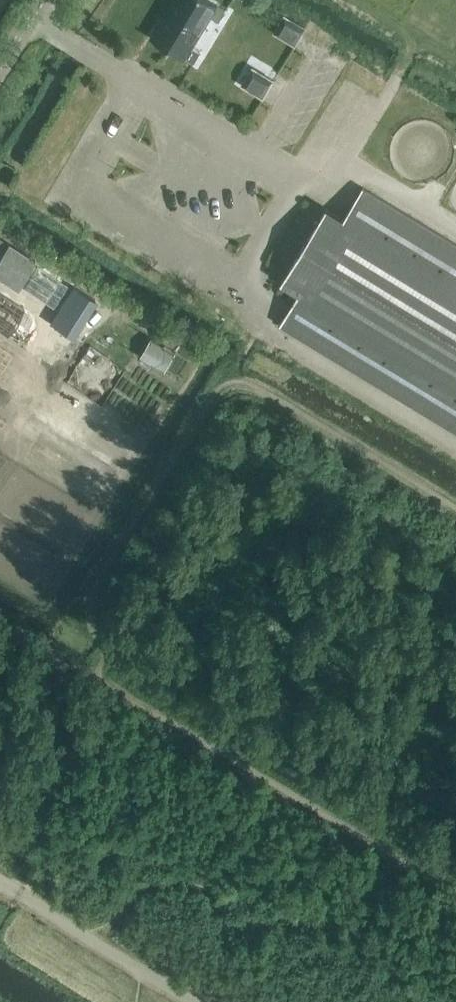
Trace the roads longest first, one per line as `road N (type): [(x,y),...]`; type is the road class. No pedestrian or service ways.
road 1 (track): [(0,229),(109,300),(134,357)]
road 2 (track): [(42,911),(194,1001)]
road 3 (track): [(116,309),(85,336),(33,415)]

